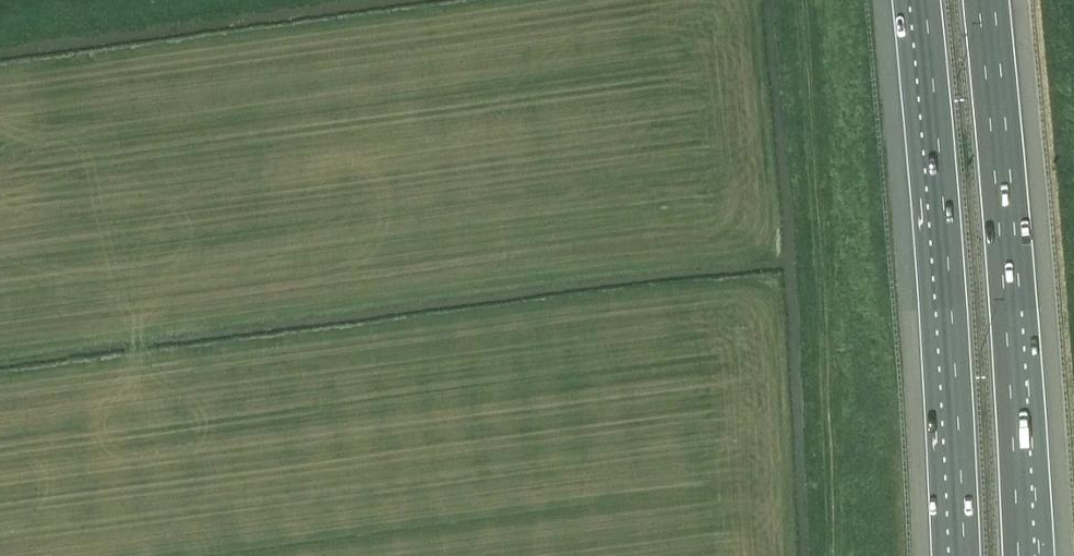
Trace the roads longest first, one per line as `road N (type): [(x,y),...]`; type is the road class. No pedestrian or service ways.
road 1 (motorway): [(919,0),(962,555)]
road 2 (motorway): [(1030,555),(988,0)]

